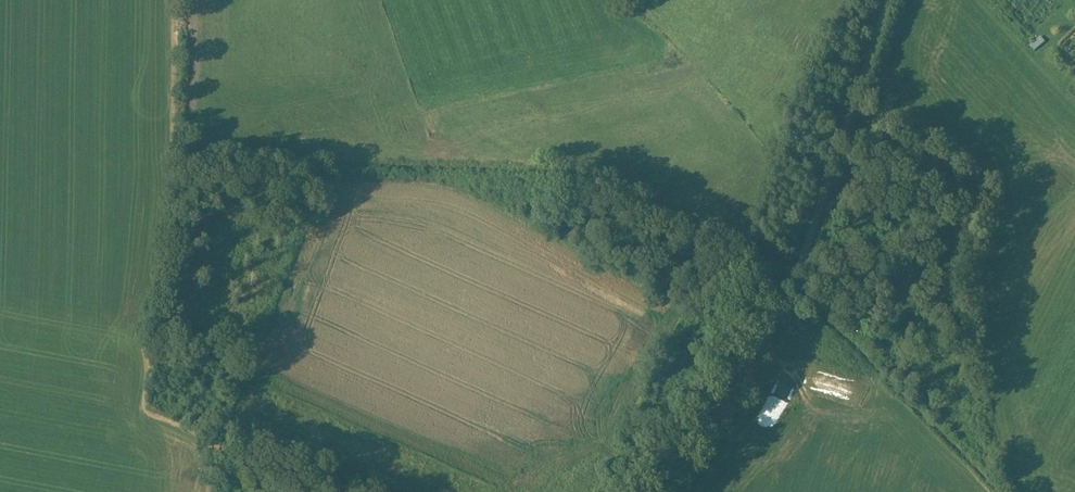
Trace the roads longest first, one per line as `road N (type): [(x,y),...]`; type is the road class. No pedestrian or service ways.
road 1 (unclassified): [(657,491),(773,315),(801,254),(887,0)]

